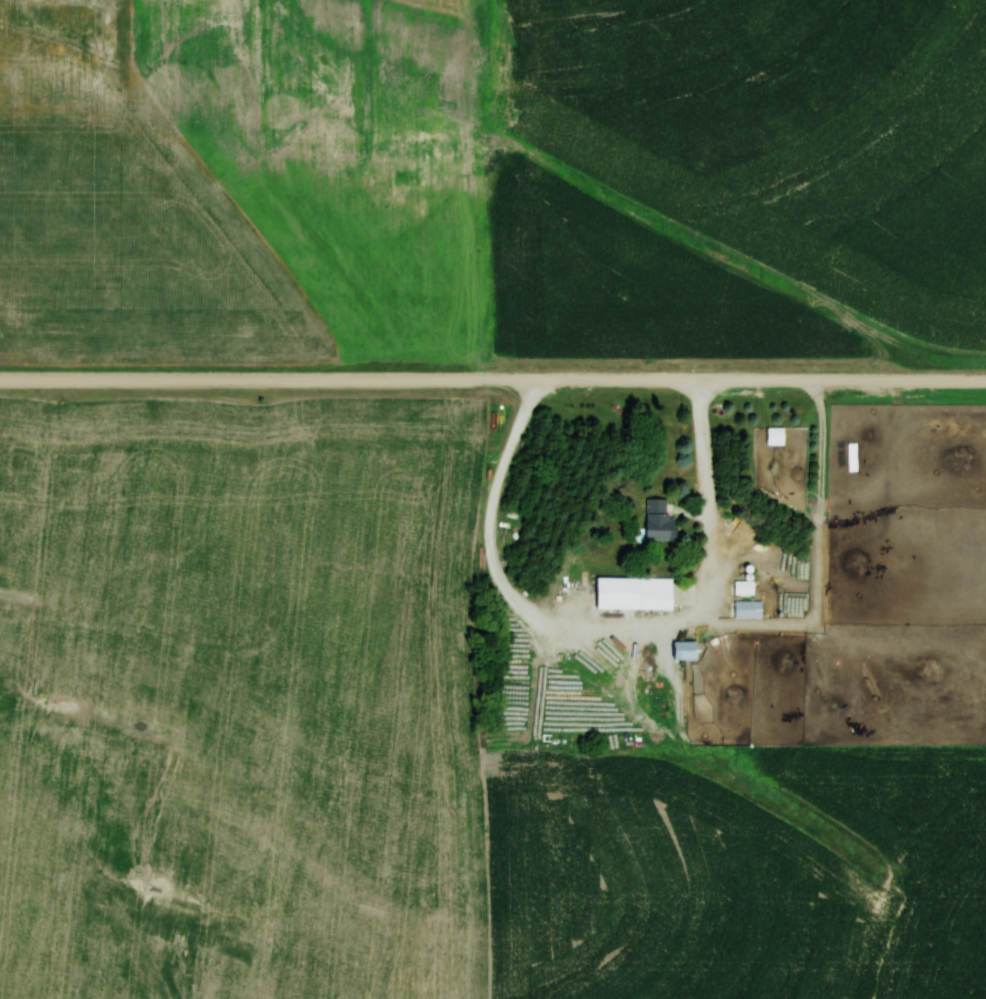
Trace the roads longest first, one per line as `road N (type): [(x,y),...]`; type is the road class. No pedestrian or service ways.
road 1 (residential): [(985,382),(0,381)]

